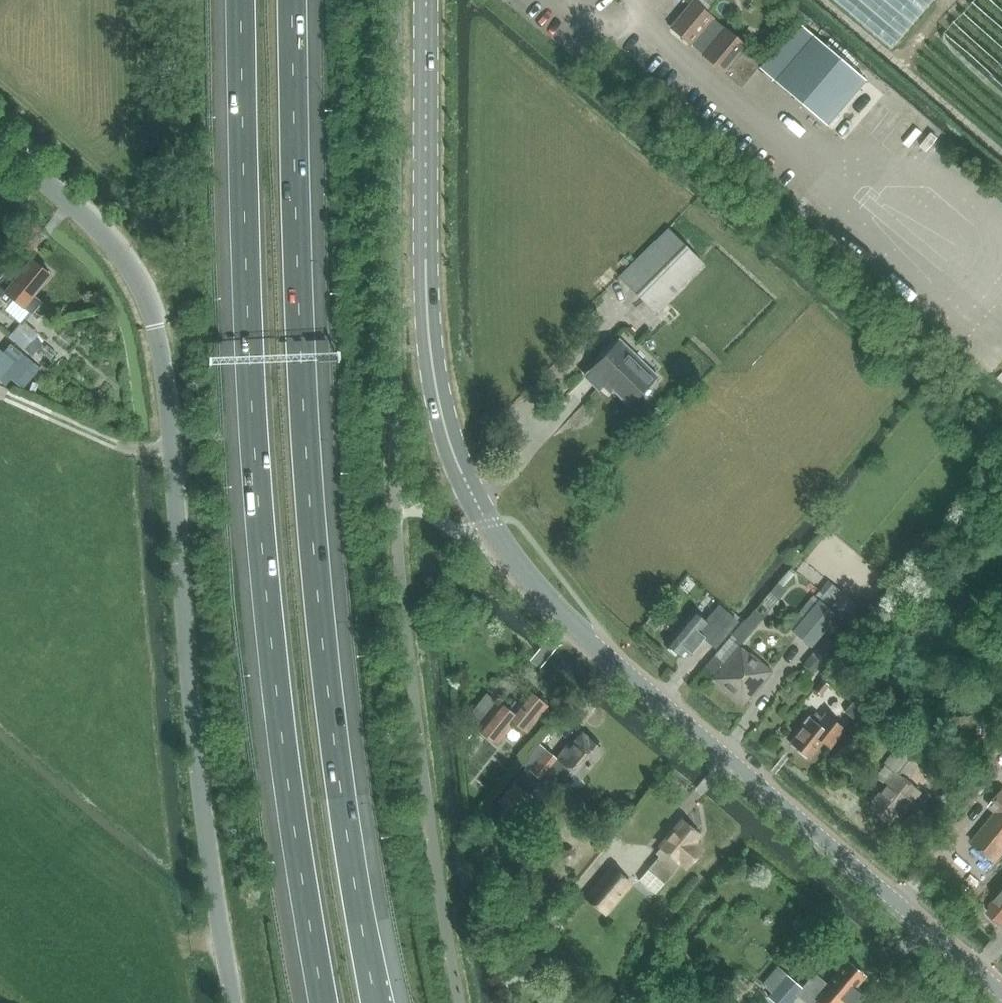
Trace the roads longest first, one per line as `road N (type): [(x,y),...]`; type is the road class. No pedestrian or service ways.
road 1 (tertiary): [(1001,992),(559,611),(471,493),(444,421),(432,358),(427,0)]
road 2 (motorway): [(241,0),(262,544),(282,743),(325,1002)]
road 3 (motorway): [(377,1002),(335,739),(312,517),(293,0)]
road 4 (unclassified): [(235,1002),(199,799),(157,324),(114,243),(0,144)]
road 5 (unclassified): [(662,7),(644,26),(829,188)]
road 6 (track): [(1001,151),(825,0)]
road 7 (unclassified): [(829,188),(998,336),(1001,331)]
road 8 (unclassified): [(1001,240),(869,156)]

